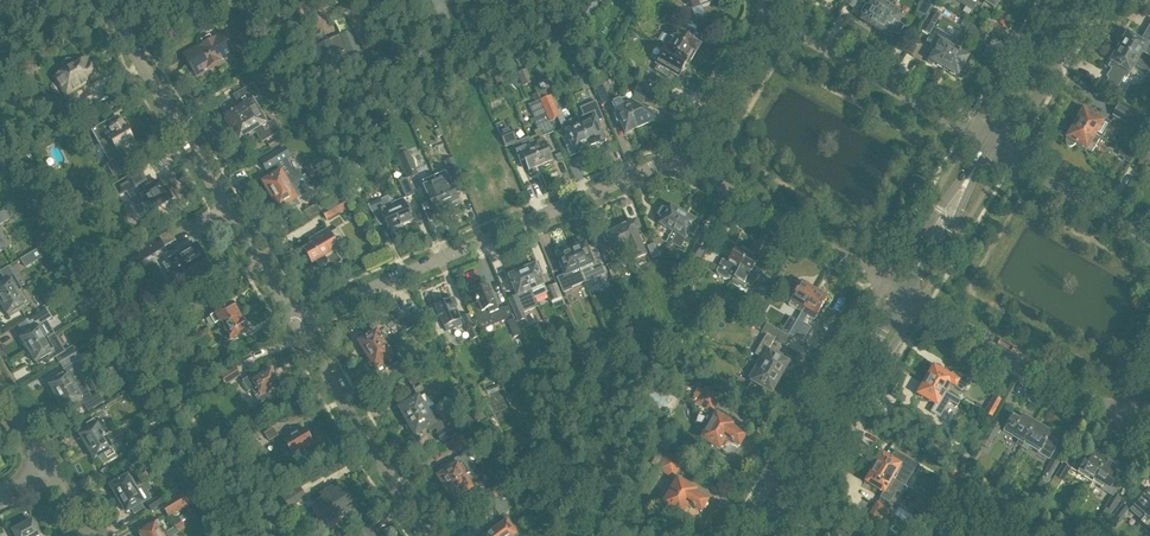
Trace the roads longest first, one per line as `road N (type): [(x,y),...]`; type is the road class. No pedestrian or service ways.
road 1 (residential): [(299,322),(680,160)]
road 2 (residential): [(299,322),(126,41),(91,0)]
road 3 (residential): [(882,283),(737,535)]
road 4 (tertiary): [(760,535),(902,294)]
road 5 (residential): [(783,535),(920,303)]
road 6 (residential): [(426,535),(299,322)]
road 7 (residential): [(680,160),(882,283)]
road 8 (residential): [(972,136),(768,17)]
road 9 (residential): [(920,303),(1121,424)]
road 10 (residential): [(1005,155),(1095,0)]
road 11 (residential): [(768,17),(680,160)]
road 12 (tertiary): [(987,145),(1071,0)]
road 13 (residential): [(1149,238),(1005,155)]
road 14 (residential): [(1050,0),(972,136)]
road 15 (tertiary): [(908,284),(958,218),(979,161)]
road 16 (tertiary): [(979,161),(940,209),(908,284)]

